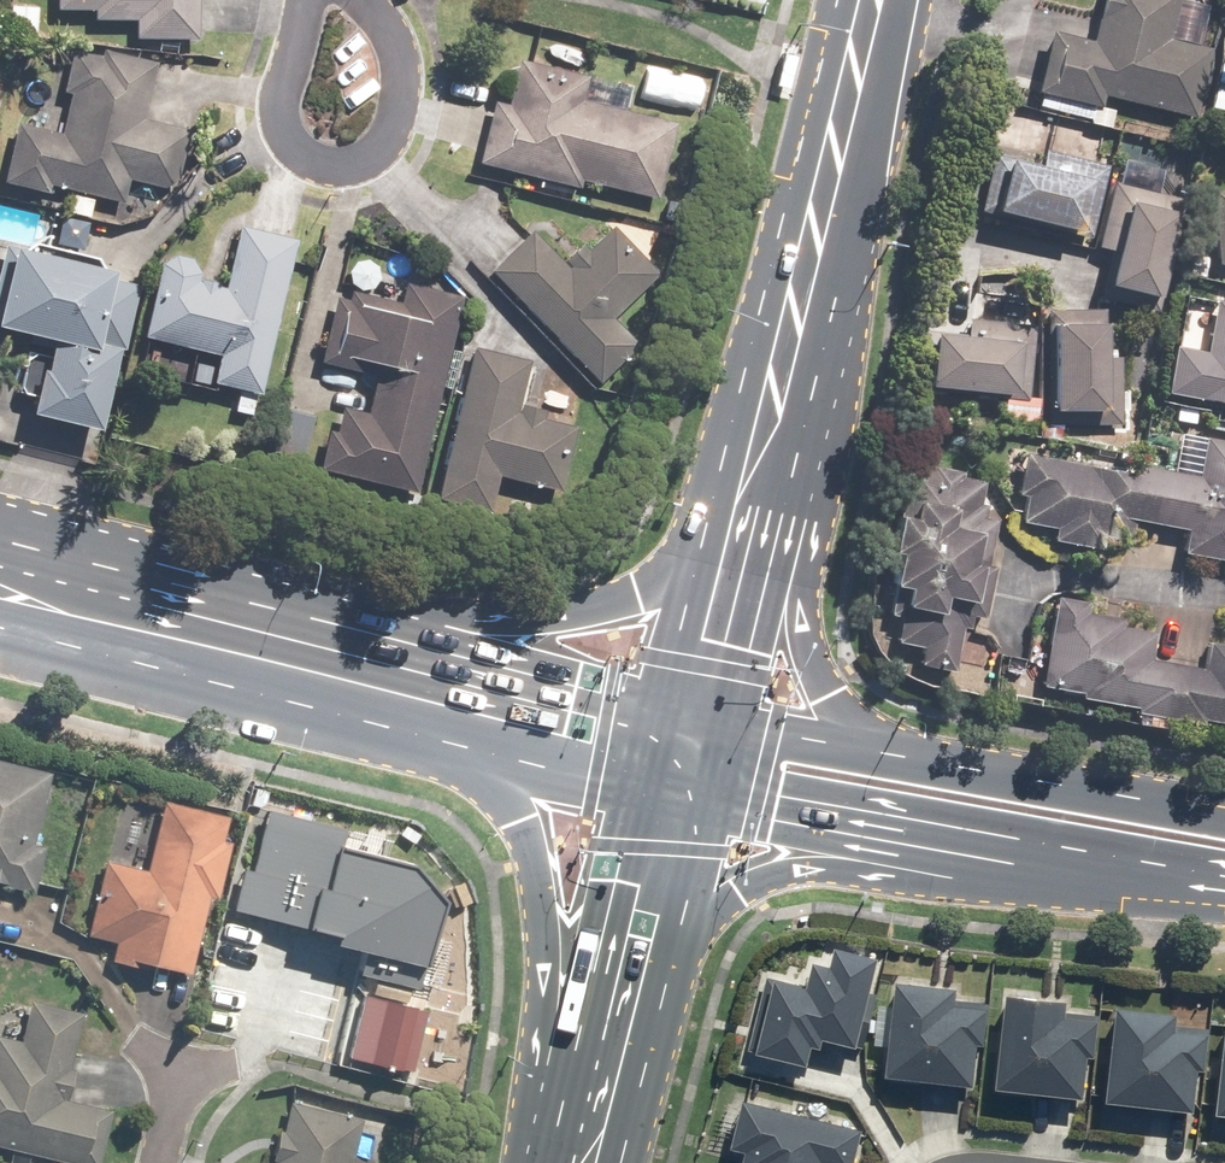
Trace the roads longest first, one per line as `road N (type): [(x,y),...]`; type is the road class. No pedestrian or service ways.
road 1 (secondary): [(769,345),(781,534),(799,619),(827,669),(858,712),(907,746),(1048,794)]
road 2 (secondary): [(348,632),(520,622),(654,573),(694,524),(723,466),(769,345)]
road 3 (secondary): [(1010,854),(889,850),(733,890),(687,928),(595,1096)]
road 4 (secondary): [(595,1096),(518,830),(487,779),(341,702)]
road 5 (secondary): [(769,345),(681,723)]
road 6 (tertiary): [(681,723),(1048,794)]
road 7 (secondary): [(0,542),(348,632)]
road 8 (secondary): [(852,0),(769,345)]
road 9 (secondary): [(341,702),(0,611)]
road 10 (tertiary): [(1010,854),(664,797)]
road 11 (secondary): [(348,632),(681,723)]
road 12 (secondary): [(664,797),(341,702)]
road 13 (secondary): [(664,797),(595,1096)]
road 14 (residential): [(363,0),(392,45),(396,93),(386,132),(354,154),(327,160),(293,135),(280,90)]
road 15 (tertiary): [(1224,881),(1010,854)]
road 16 (tertiary): [(1048,794),(1224,820)]

